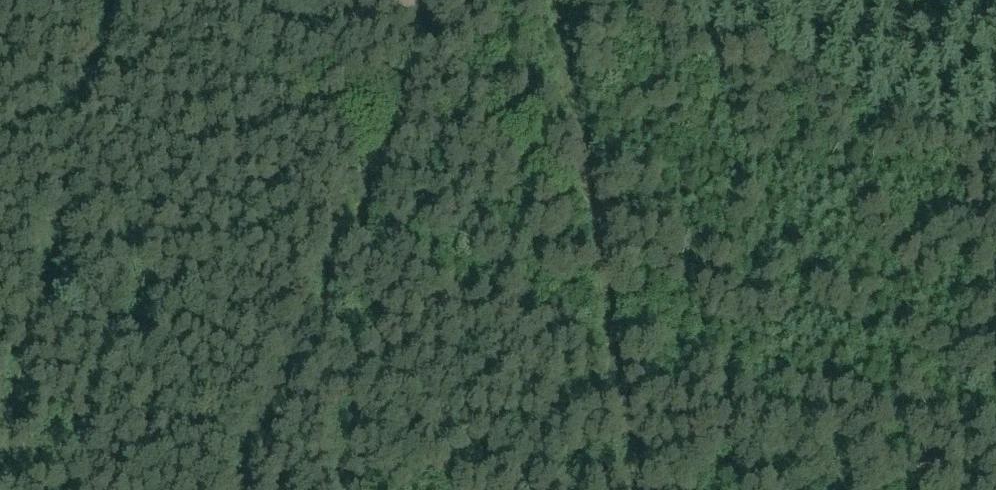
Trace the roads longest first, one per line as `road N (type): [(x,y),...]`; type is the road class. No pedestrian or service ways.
road 1 (track): [(400,17),(229,489)]
road 2 (track): [(0,479),(121,0)]

